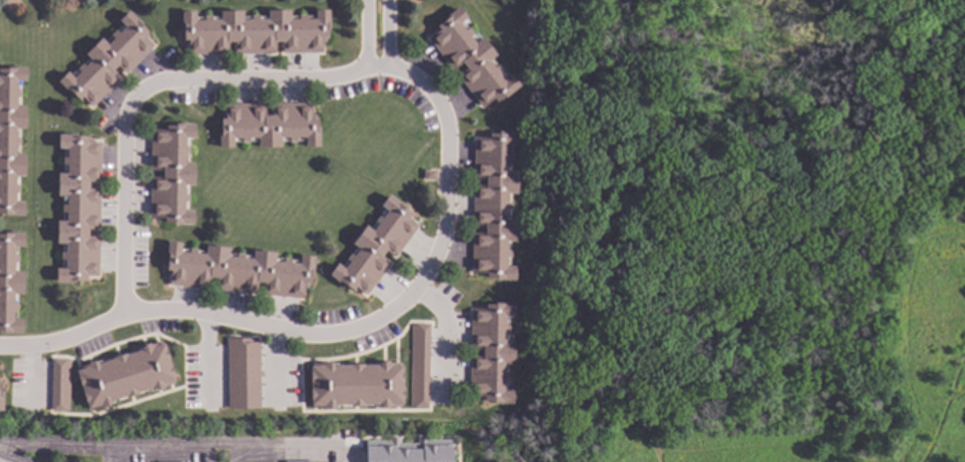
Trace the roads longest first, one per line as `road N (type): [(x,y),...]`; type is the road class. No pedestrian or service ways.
road 1 (residential): [(374,0),(378,63),(430,86),(448,127),(445,226),(418,290),(367,328),(311,335),(207,312),(126,316),(44,346),(0,346)]
road 2 (residential): [(378,63),(345,79),(163,86),(129,106),(126,316)]

